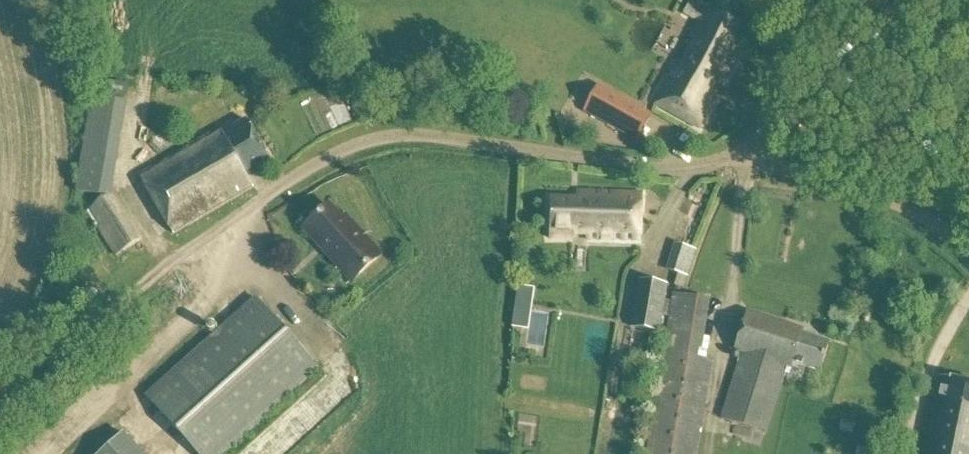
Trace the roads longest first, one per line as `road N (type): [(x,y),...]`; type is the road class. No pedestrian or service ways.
road 1 (residential): [(169,265),(299,175),(381,137),(421,135),(678,169),(742,156)]
road 2 (residential): [(968,244),(879,196),(742,156)]
road 3 (residential): [(742,156),(896,29),(917,0)]
road 4 (track): [(0,413),(169,265)]

